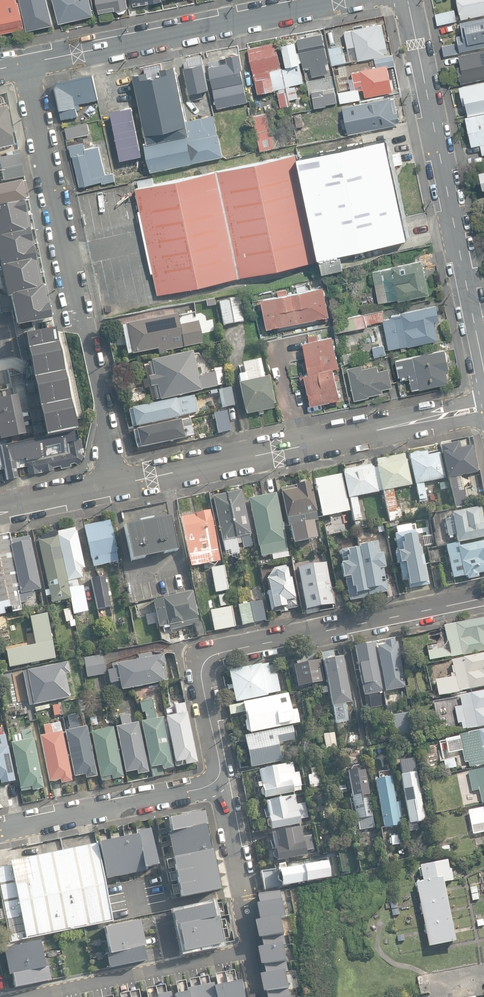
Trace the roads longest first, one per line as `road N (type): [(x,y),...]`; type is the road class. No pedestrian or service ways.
road 1 (residential): [(26,63),(120,484)]
road 2 (residential): [(483,597),(203,662),(218,781)]
road 3 (unclassified): [(483,408),(120,484)]
road 4 (residential): [(483,362),(407,0)]
road 5 (unclassified): [(341,0),(26,63)]
road 6 (residential): [(0,828),(218,781)]
road 7 (residential): [(257,955),(64,996)]
road 8 (residential): [(218,781),(257,955)]
road 9 (unclassified): [(120,484),(0,509)]

